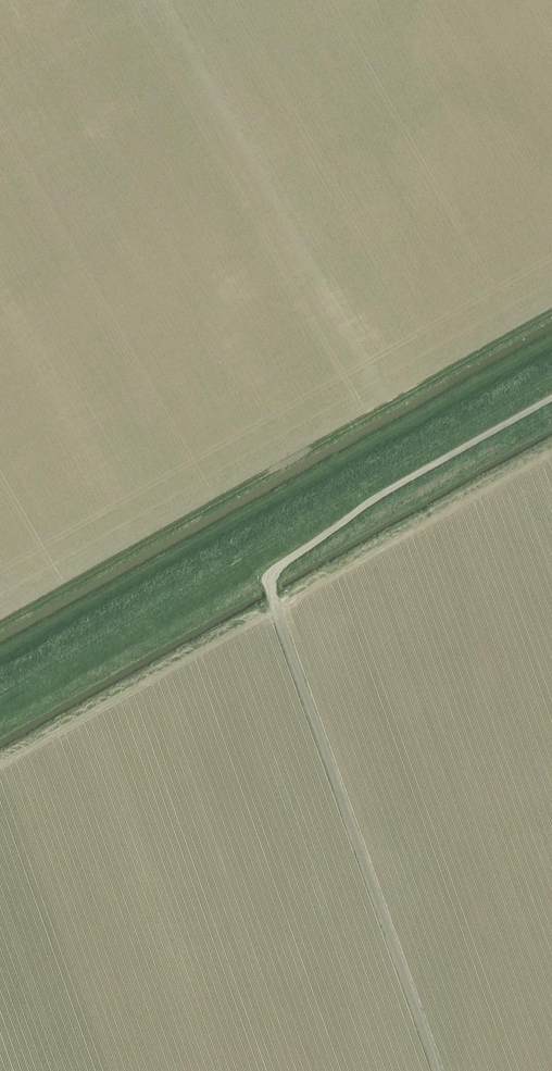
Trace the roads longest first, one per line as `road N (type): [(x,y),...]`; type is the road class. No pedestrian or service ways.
road 1 (track): [(551,347),(0,658)]
road 2 (track): [(439,1070),(271,585)]
road 3 (unclassified): [(271,585),(274,572),(362,507),(551,397)]

